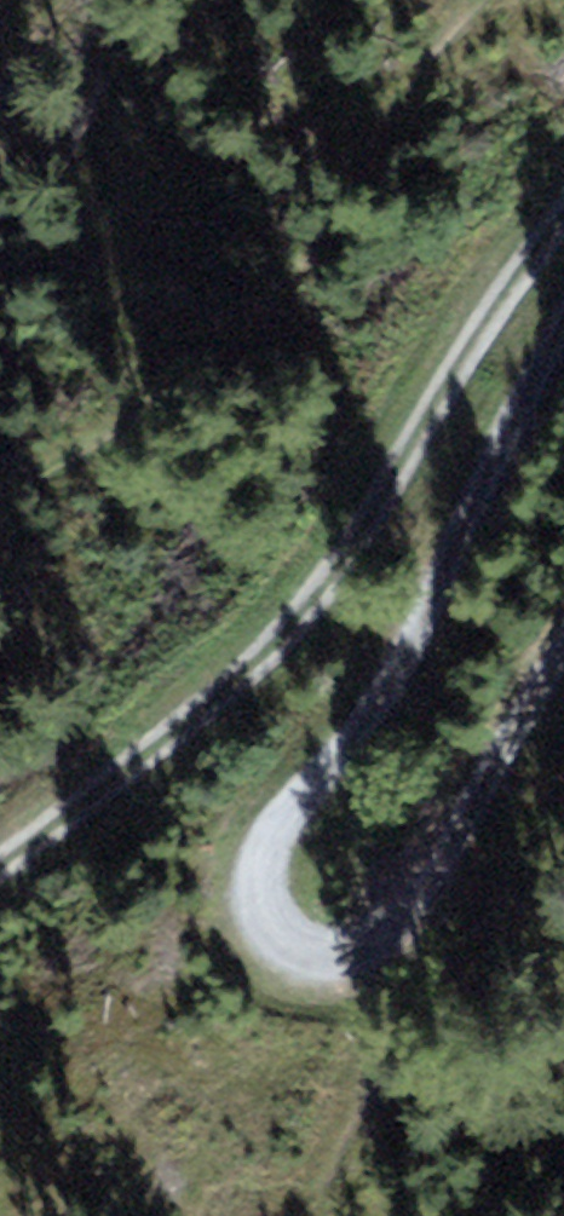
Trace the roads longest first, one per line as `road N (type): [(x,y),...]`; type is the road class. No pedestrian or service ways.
road 1 (track): [(563,606),(367,919),(266,968),(247,944),(245,880),(387,683),(563,393)]
road 2 (track): [(563,203),(555,204),(505,267),(424,383),(322,568),(251,647),(113,771),(0,852)]

